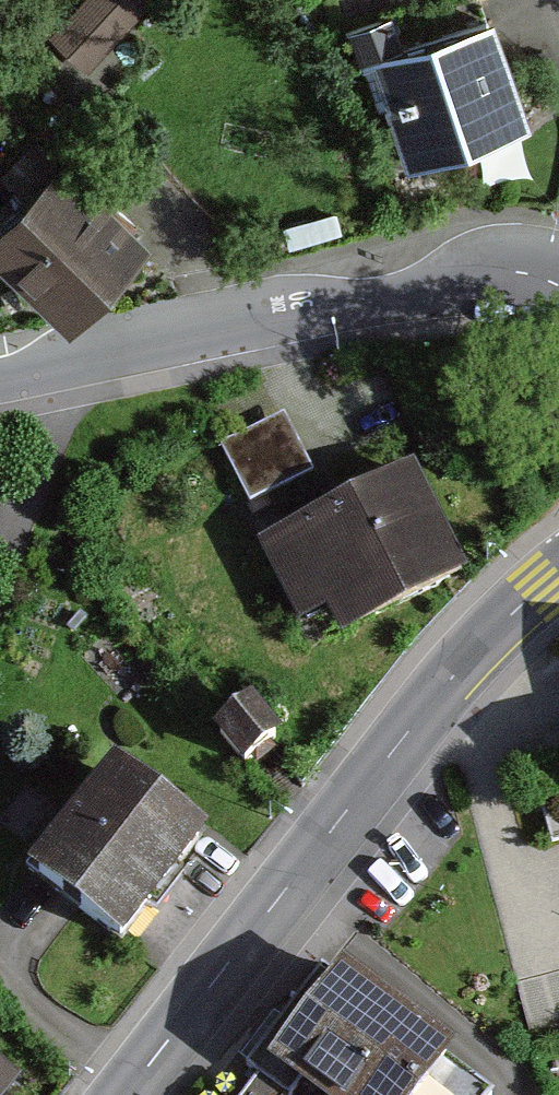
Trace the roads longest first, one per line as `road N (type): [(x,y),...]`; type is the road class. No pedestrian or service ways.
road 1 (residential): [(558,574),(441,689),(126,1094)]
road 2 (residential): [(558,286),(526,273),(441,280),(78,358)]
road 3 (residential): [(78,358),(0,536)]

